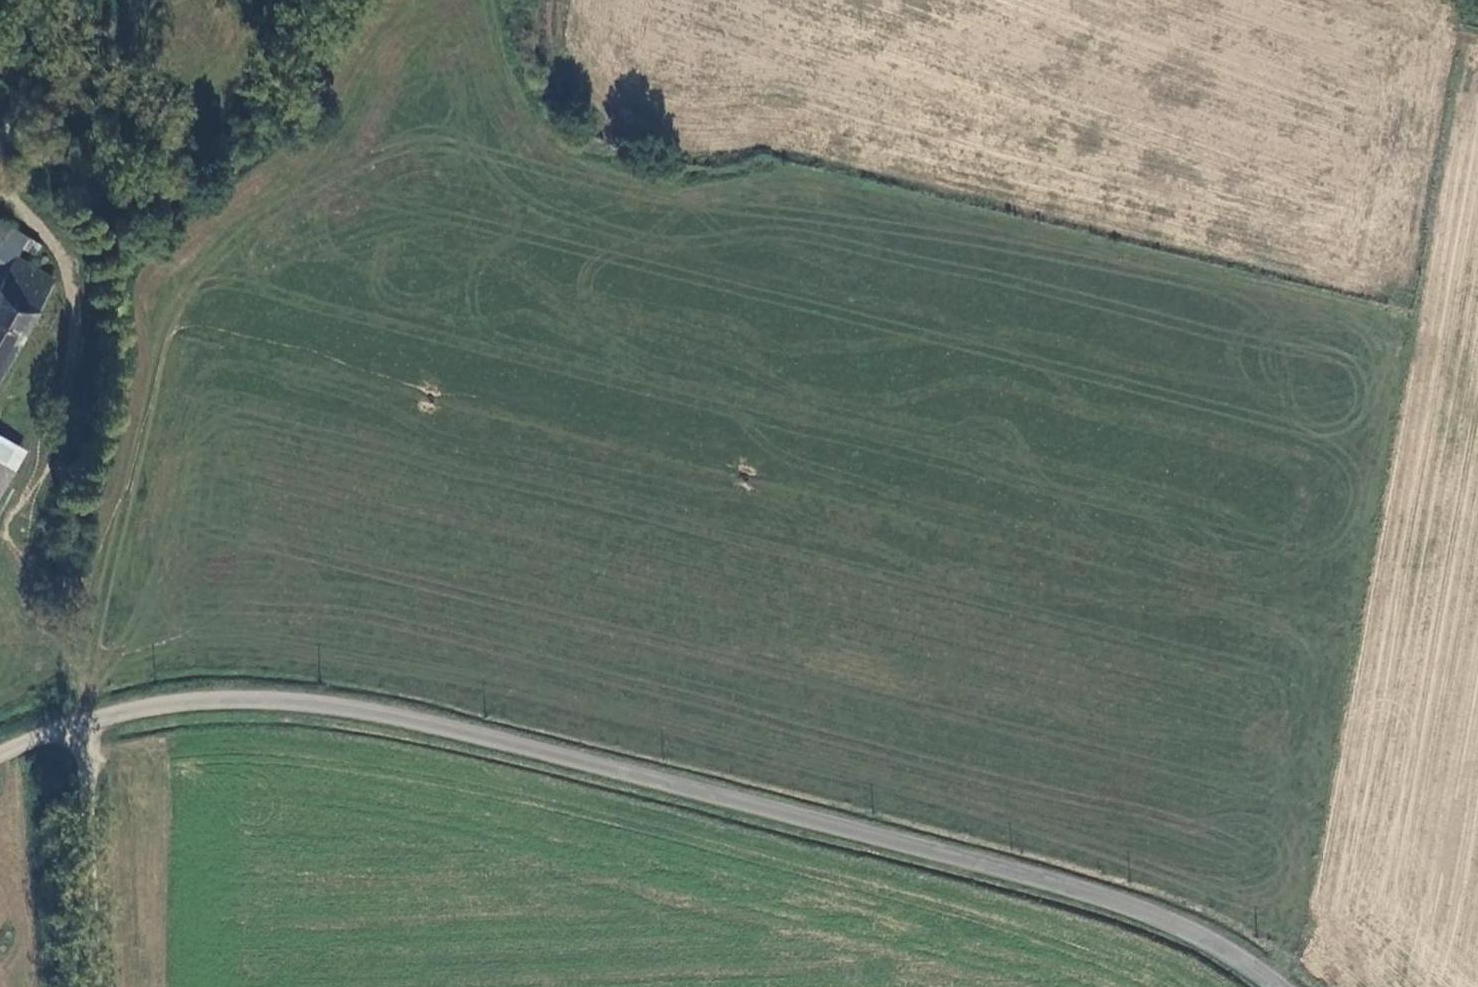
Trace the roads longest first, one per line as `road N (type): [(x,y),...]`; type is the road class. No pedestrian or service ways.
road 1 (tertiary): [(0,753),(177,704),(237,699),(355,710),(1089,893),(1191,932),(1280,986)]
road 2 (track): [(82,724),(91,986)]

